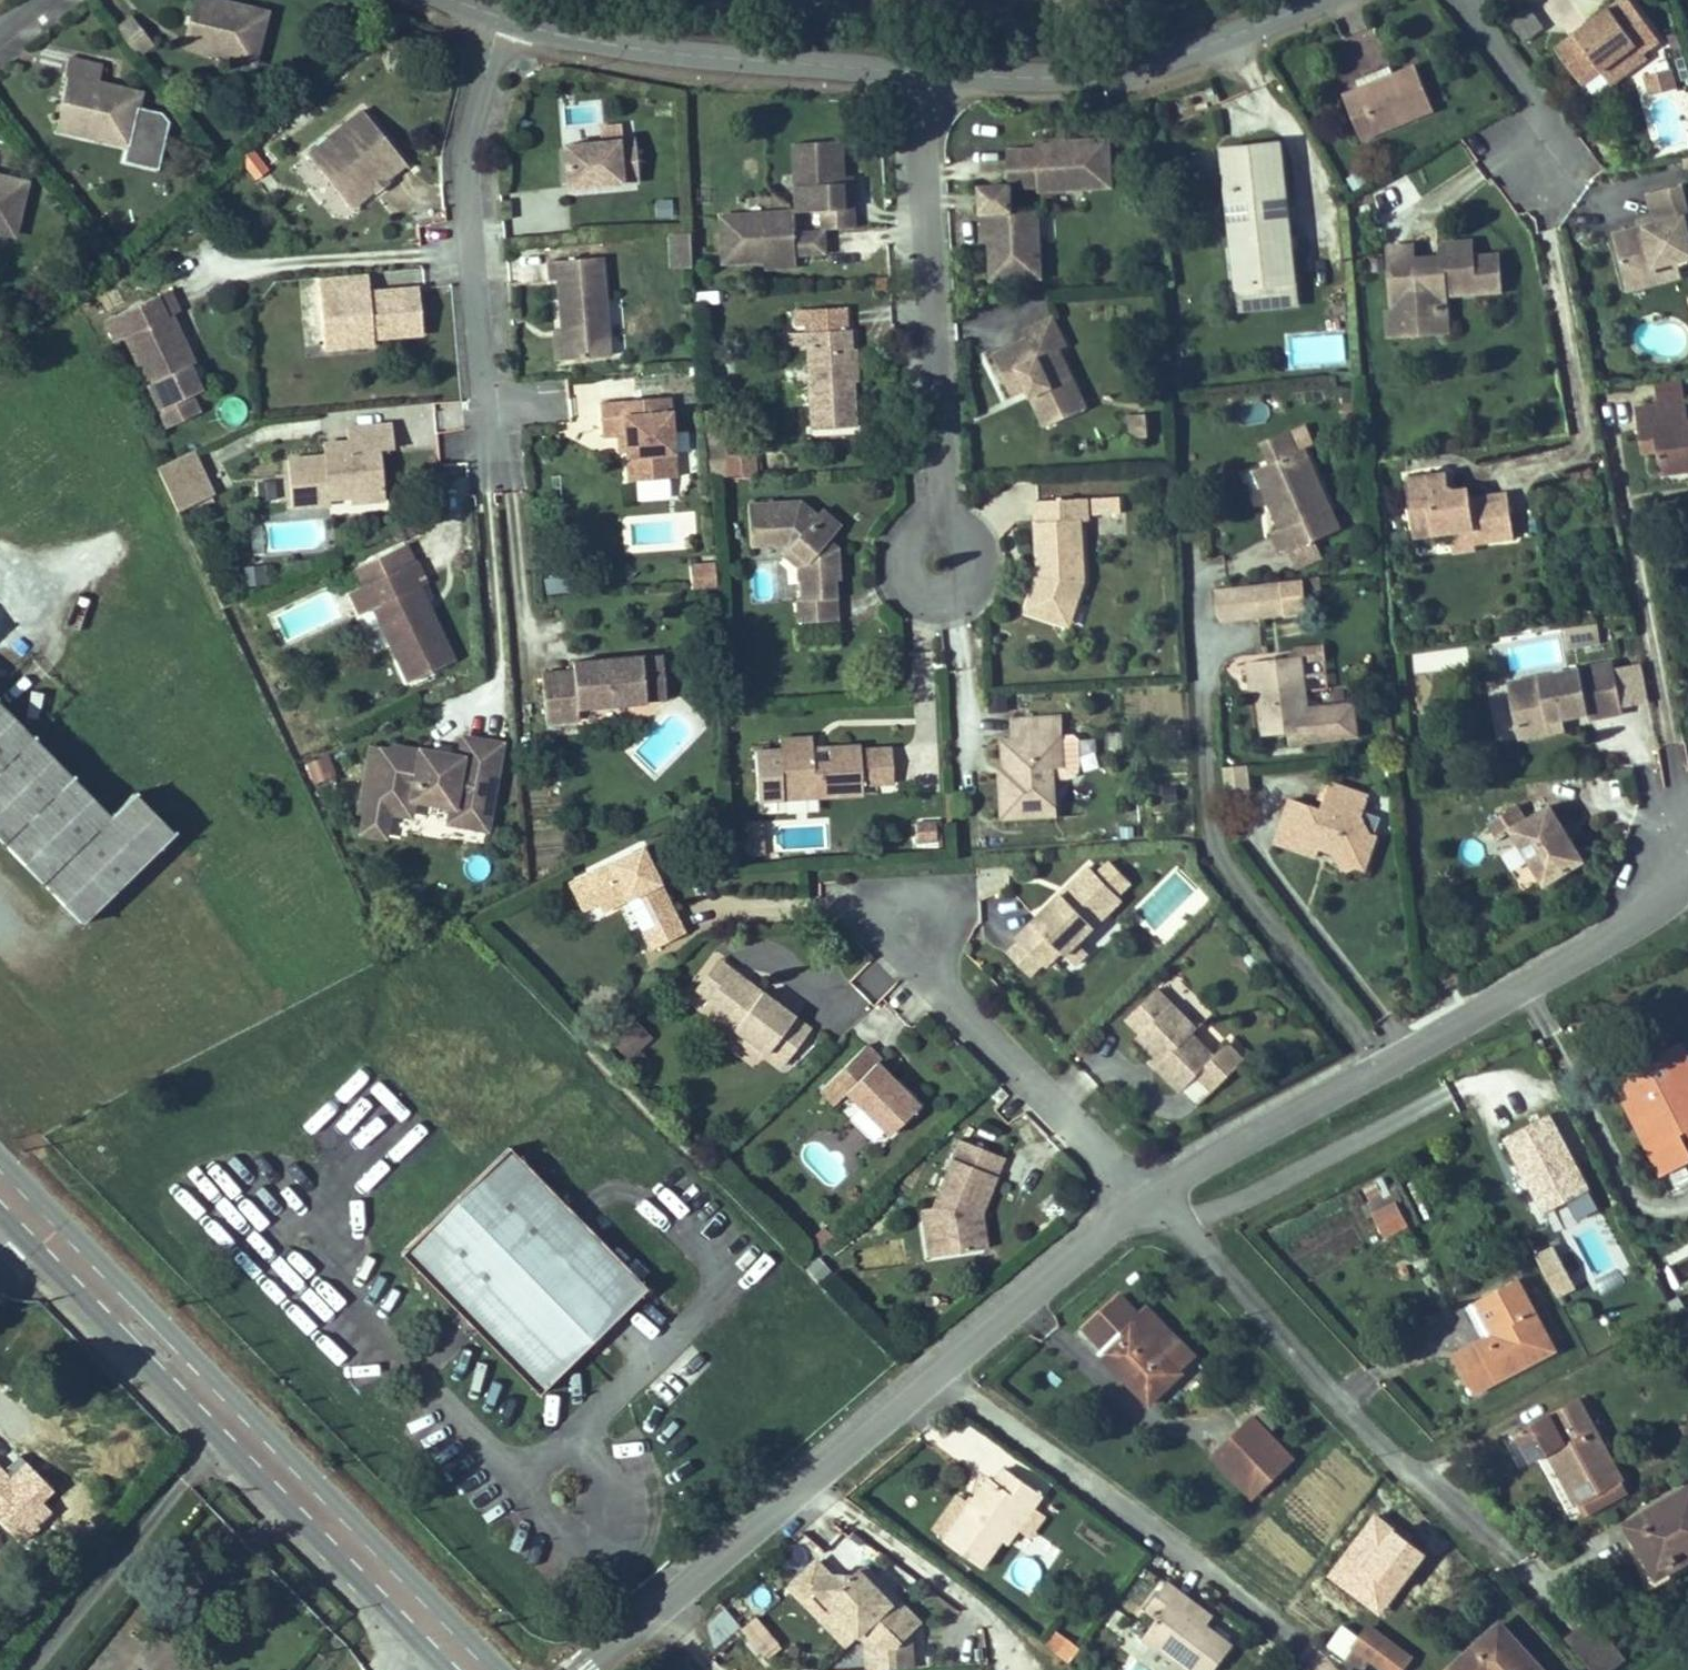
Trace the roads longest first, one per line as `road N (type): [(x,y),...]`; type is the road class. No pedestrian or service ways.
road 1 (primary): [(499,1669),(0,1152)]
road 2 (residential): [(1140,1193),(1628,924),(1687,878)]
road 3 (residential): [(927,67),(922,122),(937,554)]
road 4 (residential): [(498,14),(482,63),(468,167),(495,474)]
road 5 (residential): [(1140,1193),(1193,1229),(1398,1454),(1467,1517)]
road 6 (residential): [(926,1373),(1118,1503),(1300,1643)]
road 7 (tertiary): [(498,14),(692,49),(927,67)]
road 8 (tertiary): [(927,67),(1099,68),(1294,0)]
road 9 (residential): [(914,904),(926,966),(1140,1193)]
road 10 (primary): [(217,1440),(441,1669)]
road 11 (primary): [(0,1229),(217,1440)]
road 12 (residential): [(217,1440),(35,1669)]
road 13 (residential): [(589,1669),(804,1484)]
road 14 (residential): [(926,1373),(1140,1193)]
road 15 (residential): [(986,1615),(804,1484)]
road 16 (residential): [(1546,153),(1467,0)]
road 17 (residential): [(804,1484),(926,1373)]

